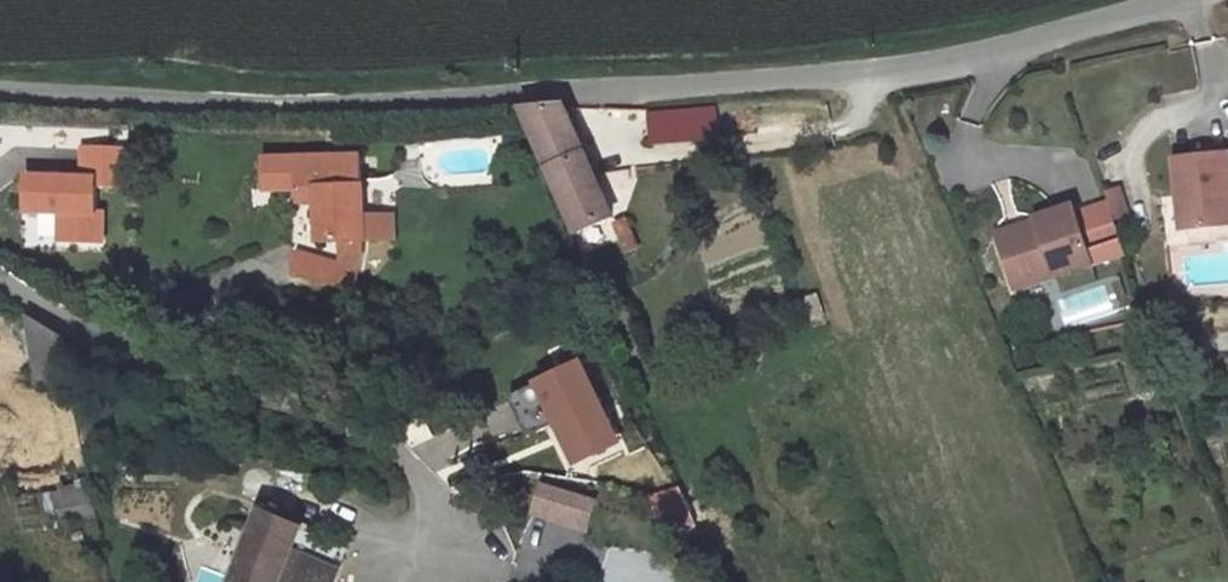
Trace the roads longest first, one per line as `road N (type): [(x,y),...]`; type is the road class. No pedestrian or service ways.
road 1 (unclassified): [(1172,0),(871,75),(290,101),(0,90)]
road 2 (residential): [(0,275),(83,330),(373,430),(412,459),(438,505),(439,556)]

